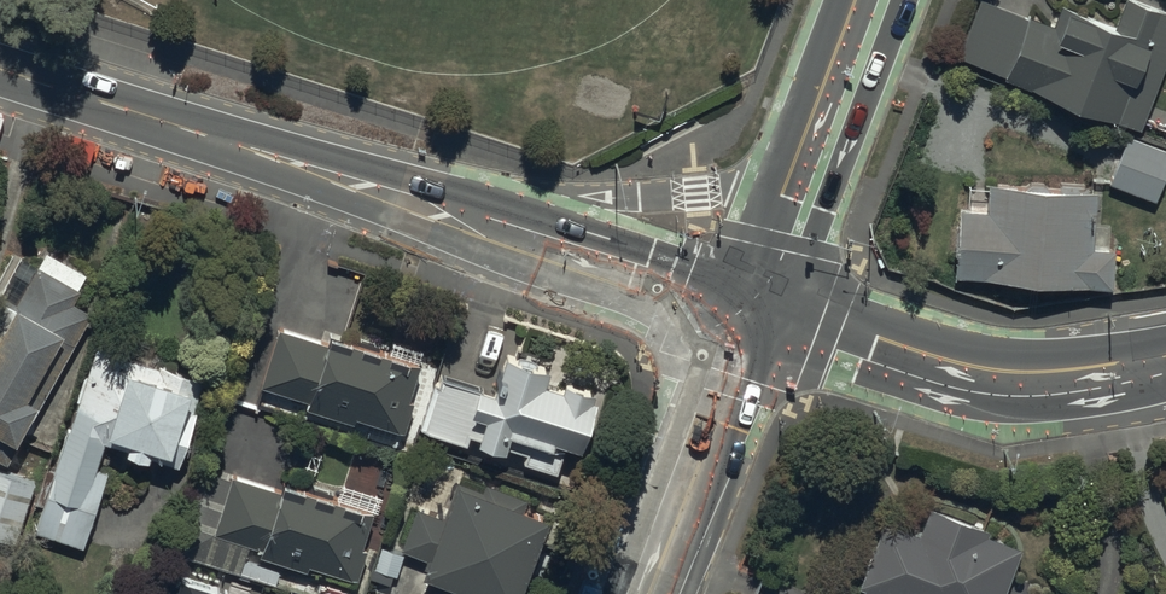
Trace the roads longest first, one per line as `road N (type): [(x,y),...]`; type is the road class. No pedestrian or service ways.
road 1 (secondary): [(0,71),(420,206)]
road 2 (secondary): [(750,306),(998,385),(1165,363)]
road 3 (secondary): [(420,206),(697,195),(808,165)]
road 4 (secondary): [(420,206),(750,306)]
road 5 (tertiary): [(640,593),(750,306)]
road 6 (tertiary): [(808,165),(868,0)]
road 7 (tertiary): [(750,306),(808,165)]

